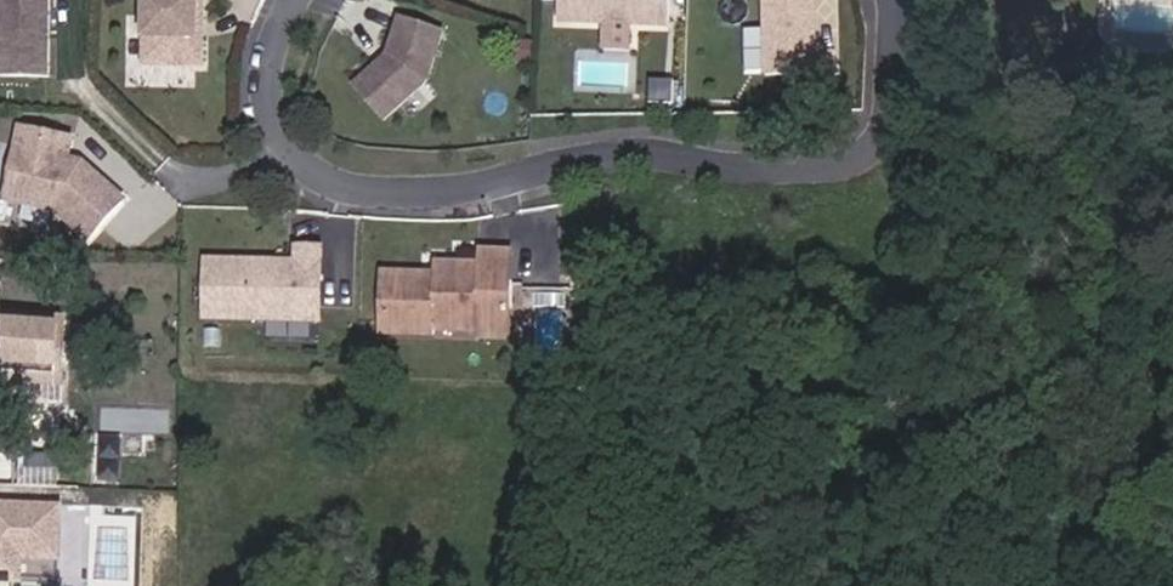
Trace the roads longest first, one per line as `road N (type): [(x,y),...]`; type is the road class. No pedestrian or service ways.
road 1 (residential): [(293,0),(272,41),(267,95),(276,138),(303,170),(334,185),(395,192),(484,185),(618,153),(739,168),(838,167),(876,148),(888,129),(892,0)]

